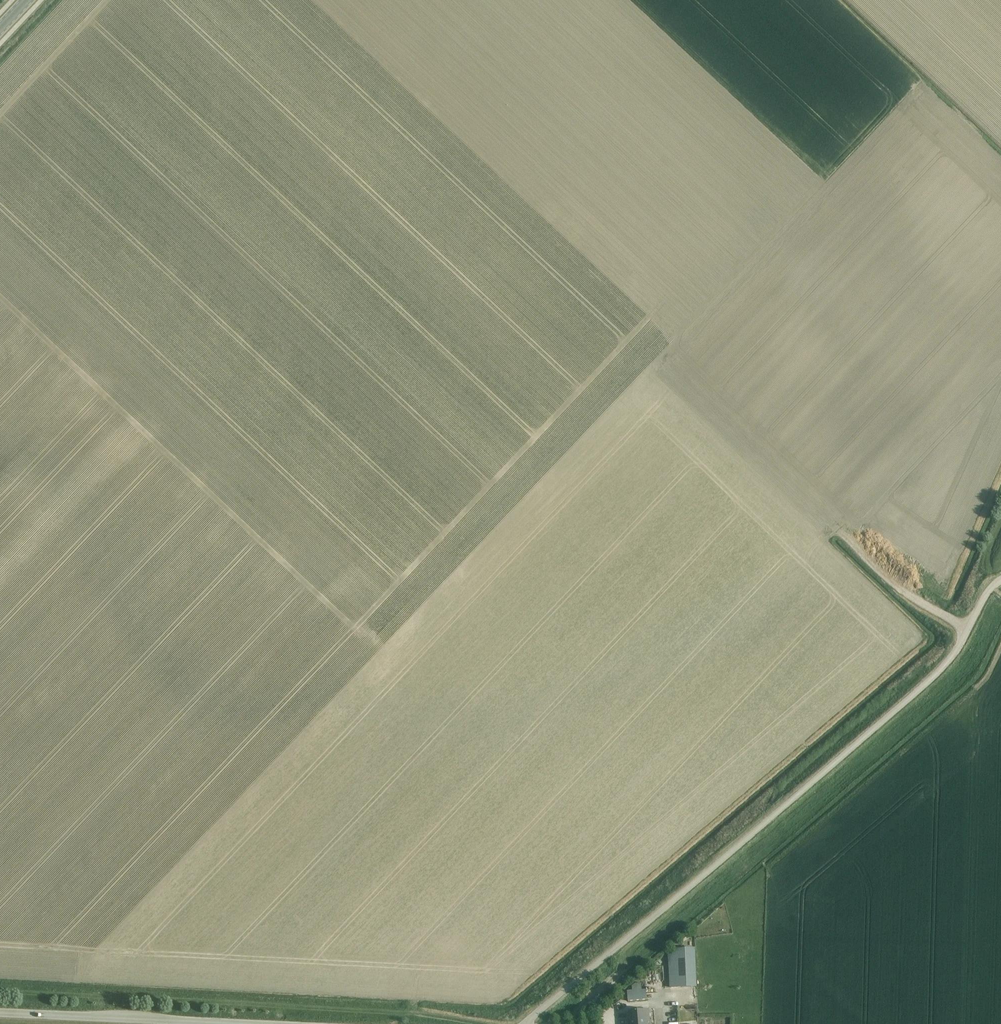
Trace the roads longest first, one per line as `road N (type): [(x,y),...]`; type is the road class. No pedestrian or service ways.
road 1 (unclassified): [(523,1023),(885,719),(950,653),(1000,580)]
road 2 (track): [(0,991),(387,1012),(475,1023)]
road 3 (unclassified): [(230,1023),(0,1014)]

